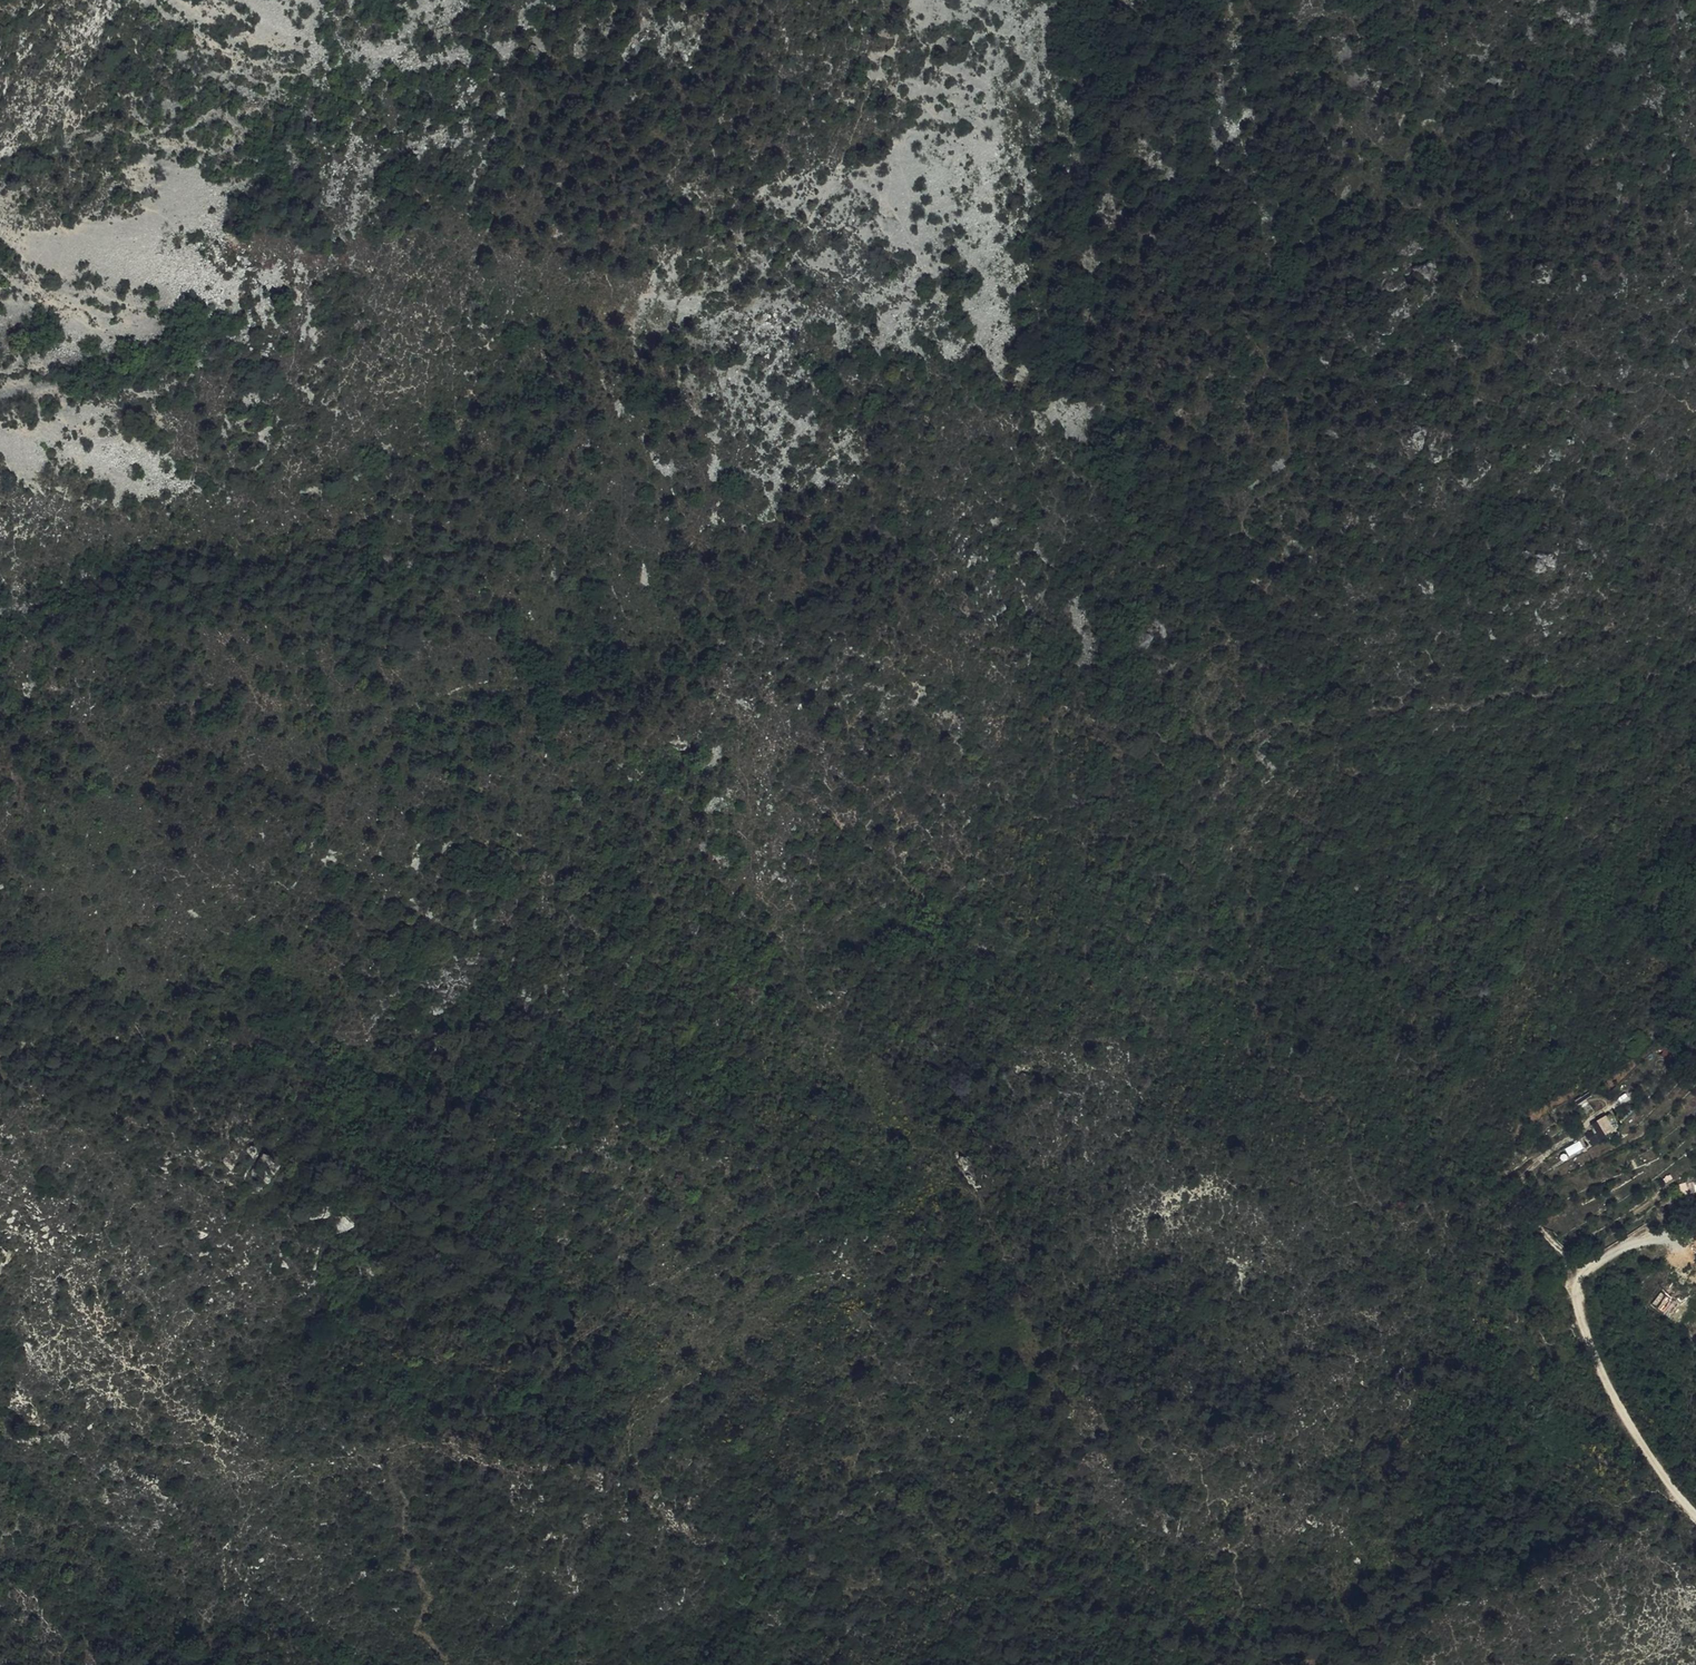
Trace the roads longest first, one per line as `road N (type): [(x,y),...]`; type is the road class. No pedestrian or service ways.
road 1 (track): [(1695,1520),(1664,1483),(1614,1396),(1574,1290),(1592,1265),(1626,1247),(1695,1227)]
road 2 (track): [(1577,1280),(1514,1199),(1537,1175)]

